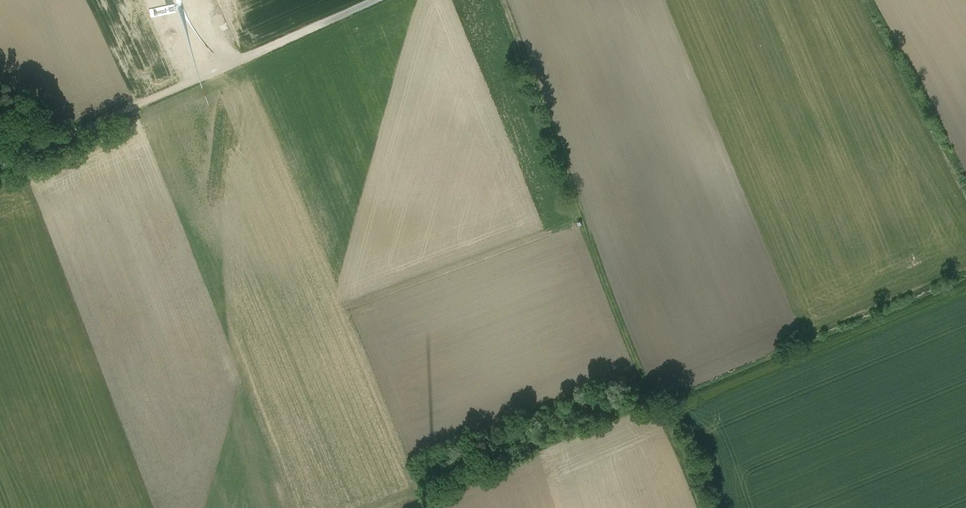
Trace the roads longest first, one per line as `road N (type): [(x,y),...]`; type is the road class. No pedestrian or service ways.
road 1 (track): [(377,0),(0,165)]

